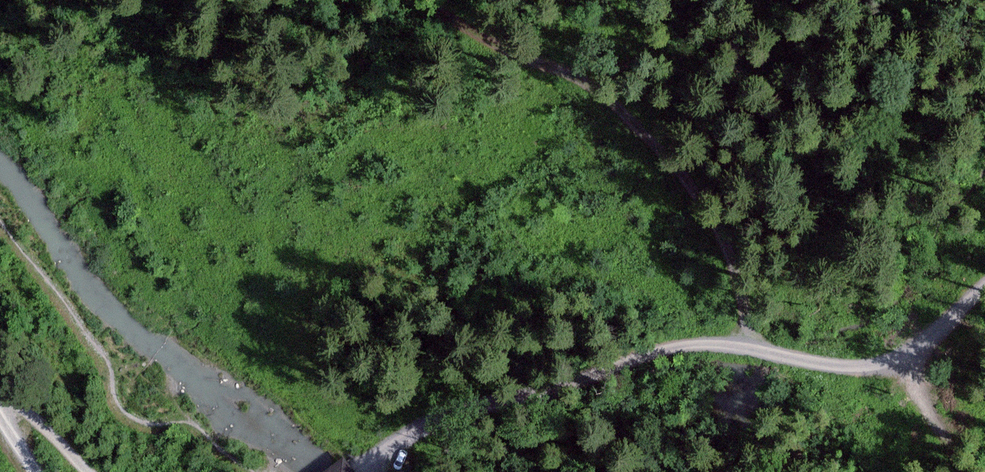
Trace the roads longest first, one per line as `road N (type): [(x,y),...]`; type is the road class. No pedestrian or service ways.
road 1 (track): [(356,471),(425,427),(706,340),(873,372),(908,363),(984,296)]
road 2 (track): [(406,0),(544,61),(711,169),(775,350)]
road 3 (track): [(0,390),(48,420),(97,471)]

